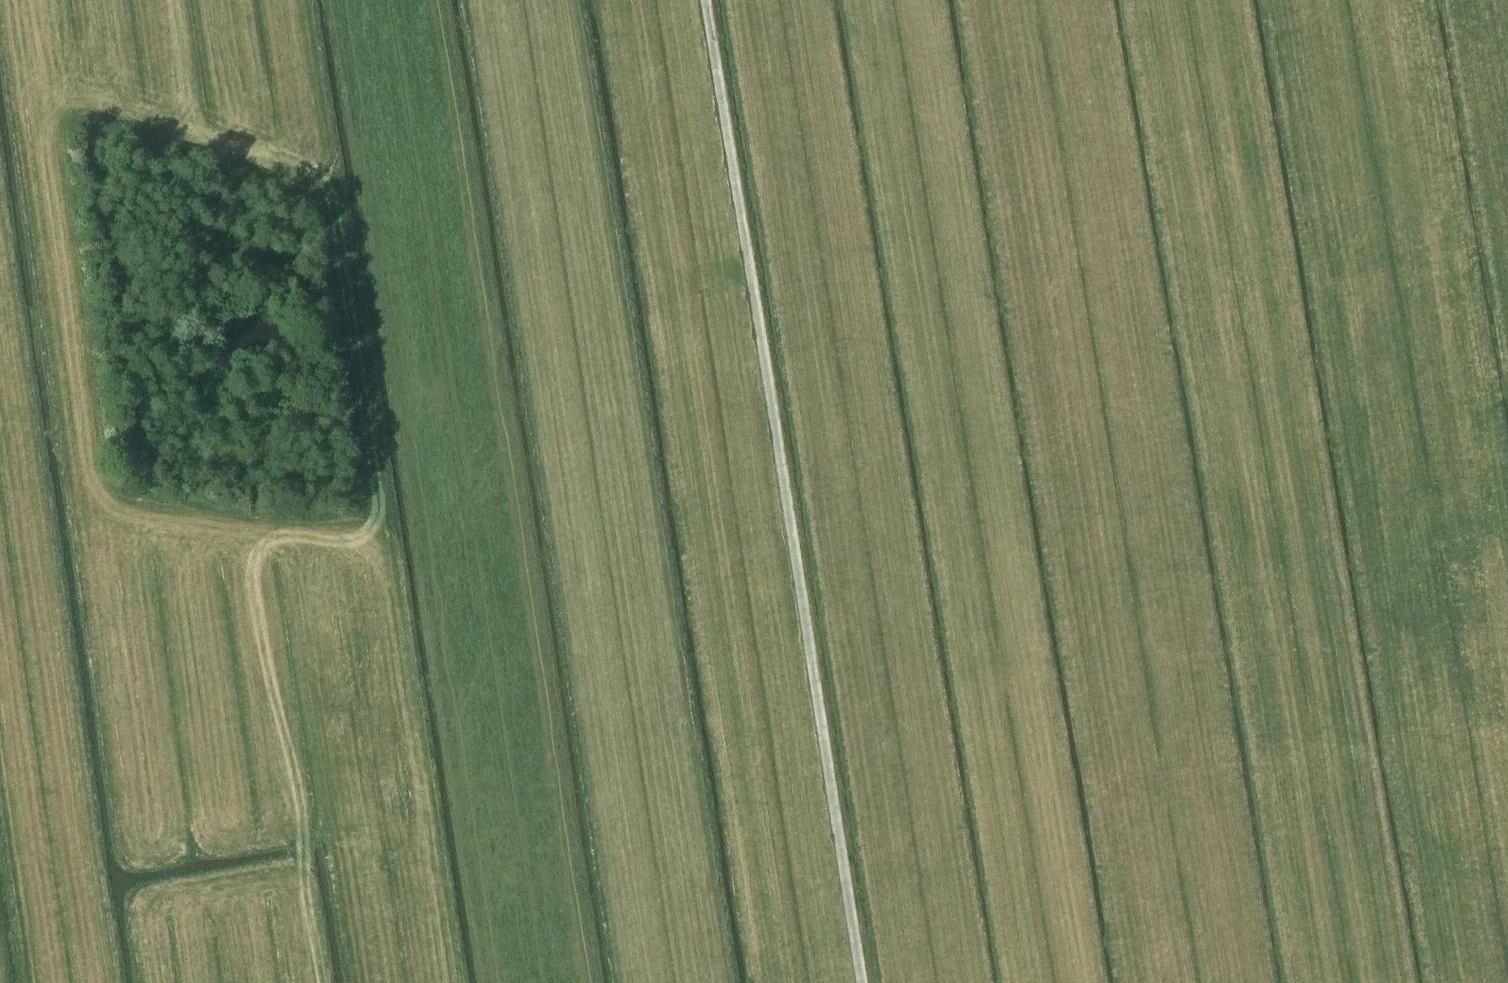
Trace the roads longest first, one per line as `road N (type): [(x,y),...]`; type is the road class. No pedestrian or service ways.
road 1 (track): [(865,982),(709,0)]

